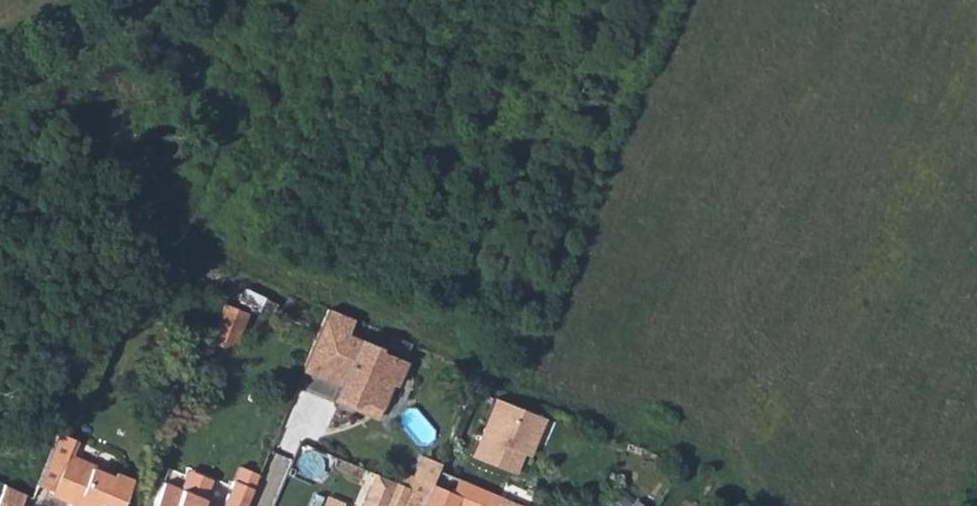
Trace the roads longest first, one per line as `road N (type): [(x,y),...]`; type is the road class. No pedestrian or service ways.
road 1 (track): [(154,0),(0,93)]

